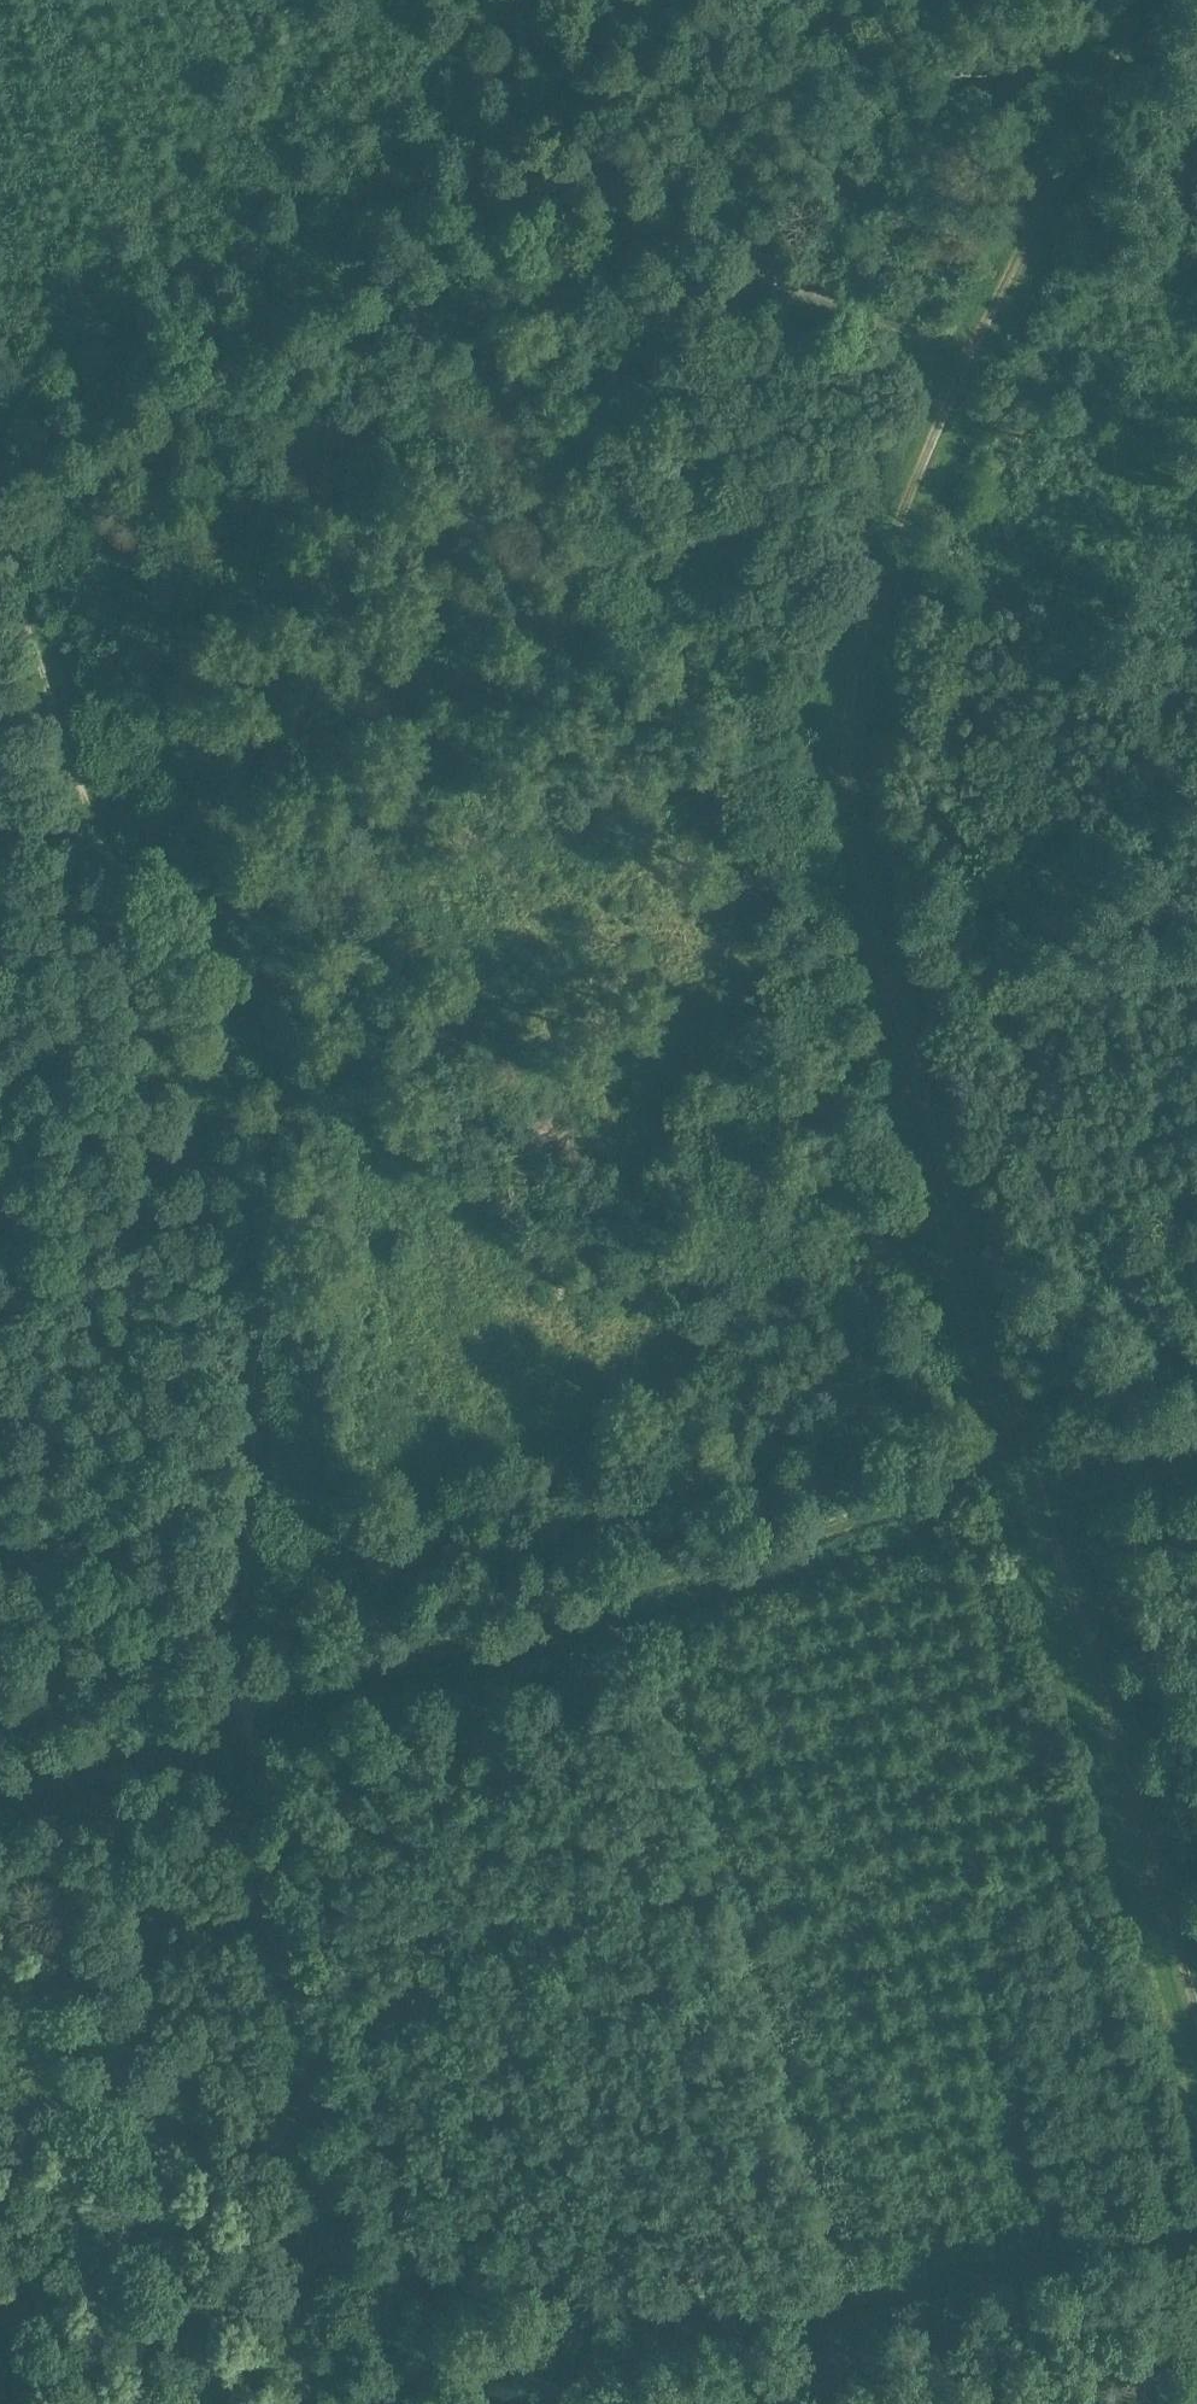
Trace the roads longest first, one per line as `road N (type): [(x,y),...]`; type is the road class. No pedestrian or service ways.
road 1 (track): [(1196,1998),(873,903),(853,750),(876,607),(960,382),(1139,0)]
road 2 (track): [(0,1782),(884,1537),(1062,1528)]
road 3 (track): [(1196,2222),(855,2300),(321,2241)]
road 4 (track): [(302,2403),(281,2324),(321,2241),(227,1717)]
road 5 (track): [(1196,1464),(1056,1509)]

